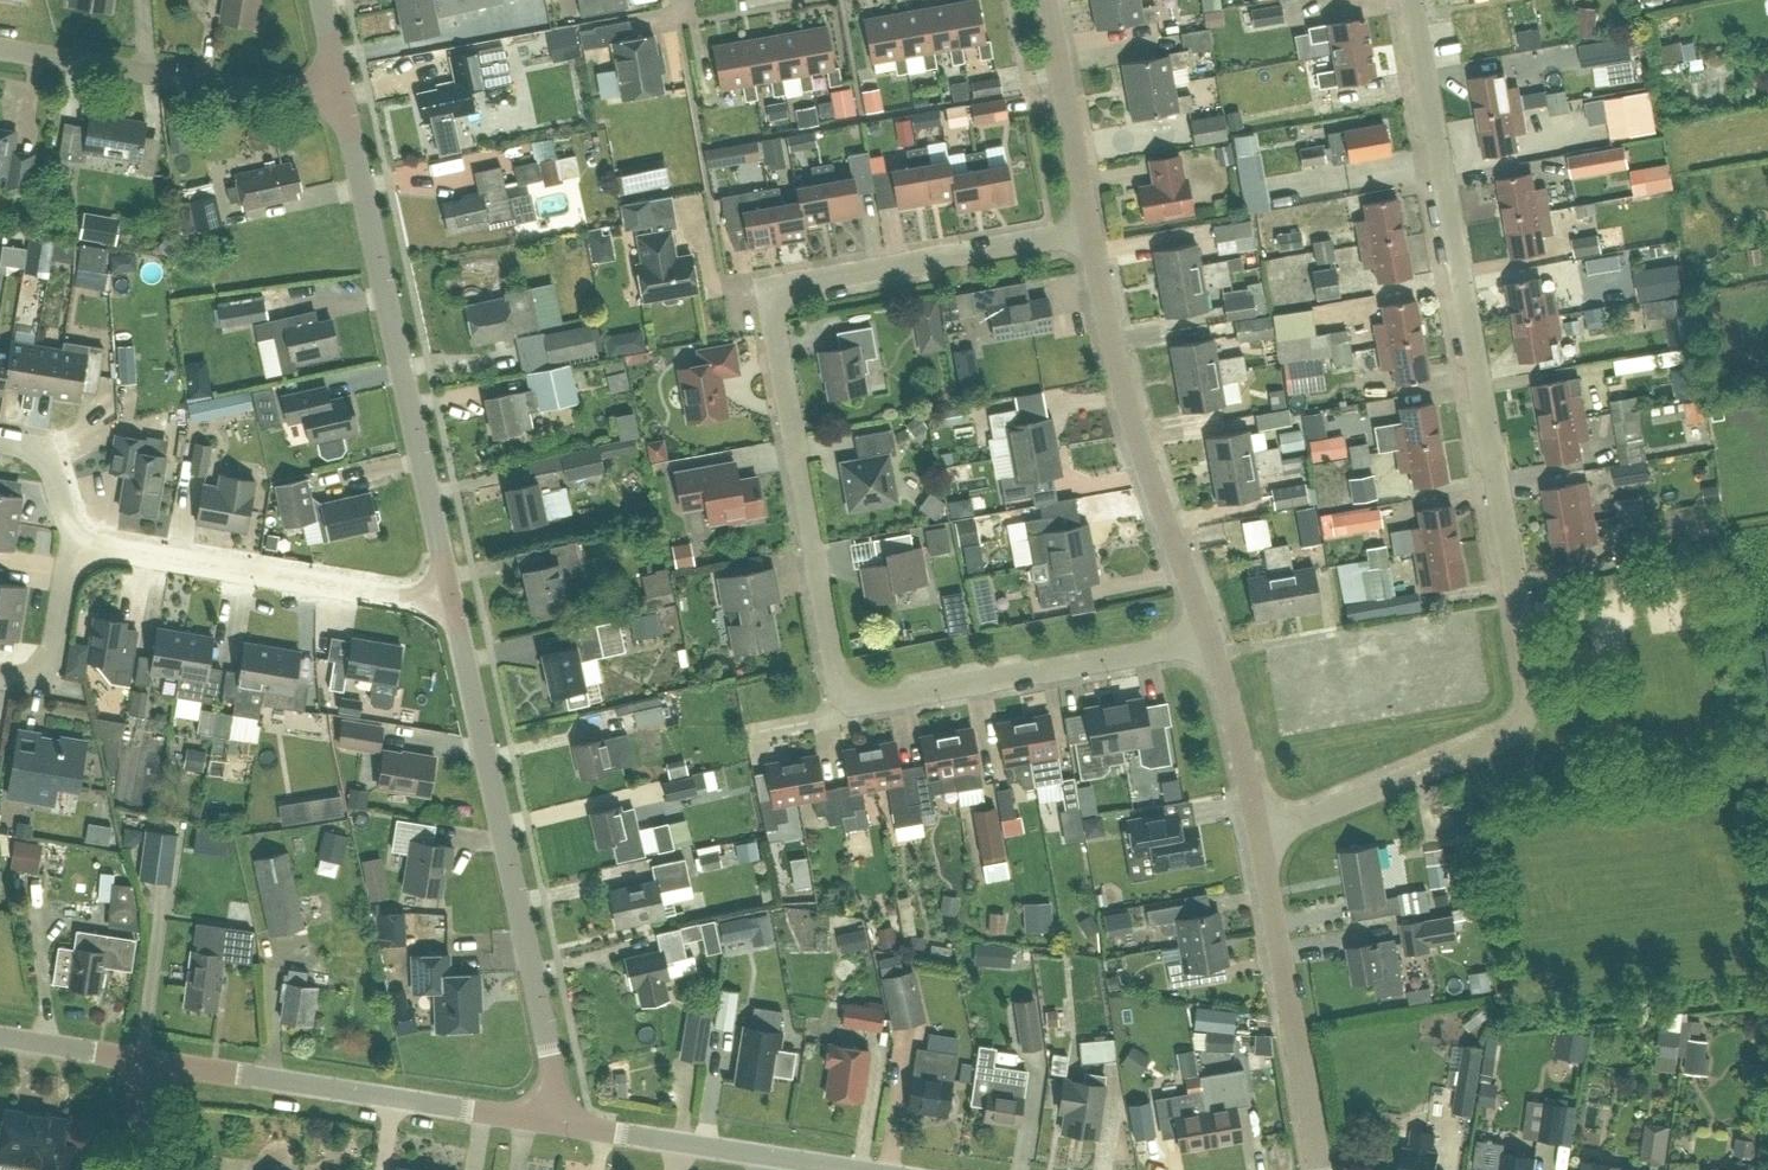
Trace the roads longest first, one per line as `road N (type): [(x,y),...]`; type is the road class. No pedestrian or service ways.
road 1 (residential): [(1255,836),(1518,727),(1531,687),(1413,0)]
road 2 (residential): [(849,699),(827,655),(766,293),(1092,234)]
road 3 (unclassified): [(547,1121),(553,1072),(454,604)]
road 4 (unclassified): [(454,604),(341,99)]
road 5 (residential): [(1210,642),(1129,407),(1092,234)]
road 6 (residential): [(547,1121),(151,1058)]
road 7 (residential): [(74,541),(454,604)]
road 8 (residential): [(1210,642),(887,701),(849,699)]
road 9 (residential): [(341,99),(0,47)]
road 10 (residential): [(1321,1169),(1255,836)]
road 11 (residential): [(871,1169),(547,1121)]
road 12 (residential): [(1092,234),(1045,0)]
road 13 (residential): [(1255,836),(1210,642)]
road 14 (residential): [(74,541),(47,682),(0,675)]
road 15 (residential): [(151,1058),(0,1035)]
road 16 (residential): [(0,445),(39,451),(54,467),(74,541)]

